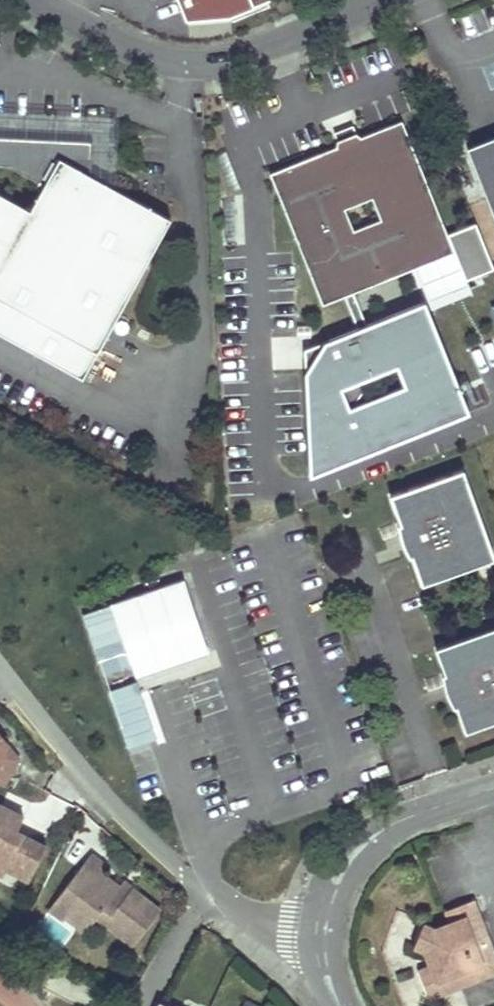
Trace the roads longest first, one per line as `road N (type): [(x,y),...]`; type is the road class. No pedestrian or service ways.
road 1 (residential): [(0,669),(96,791),(204,893),(315,931)]
road 2 (residential): [(379,0),(236,58),(181,66),(137,53),(41,0)]
road 3 (residential): [(315,931),(329,888),(371,838),(407,815),(493,785)]

